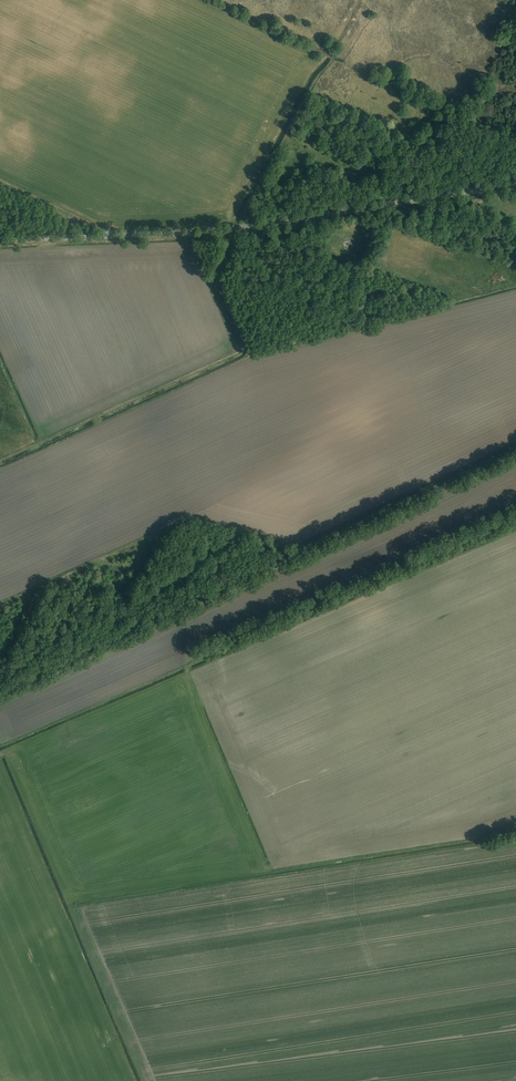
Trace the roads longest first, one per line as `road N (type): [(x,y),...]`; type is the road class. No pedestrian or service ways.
road 1 (tertiary): [(0,241),(211,231),(515,187)]
road 2 (track): [(0,761),(135,1080)]

